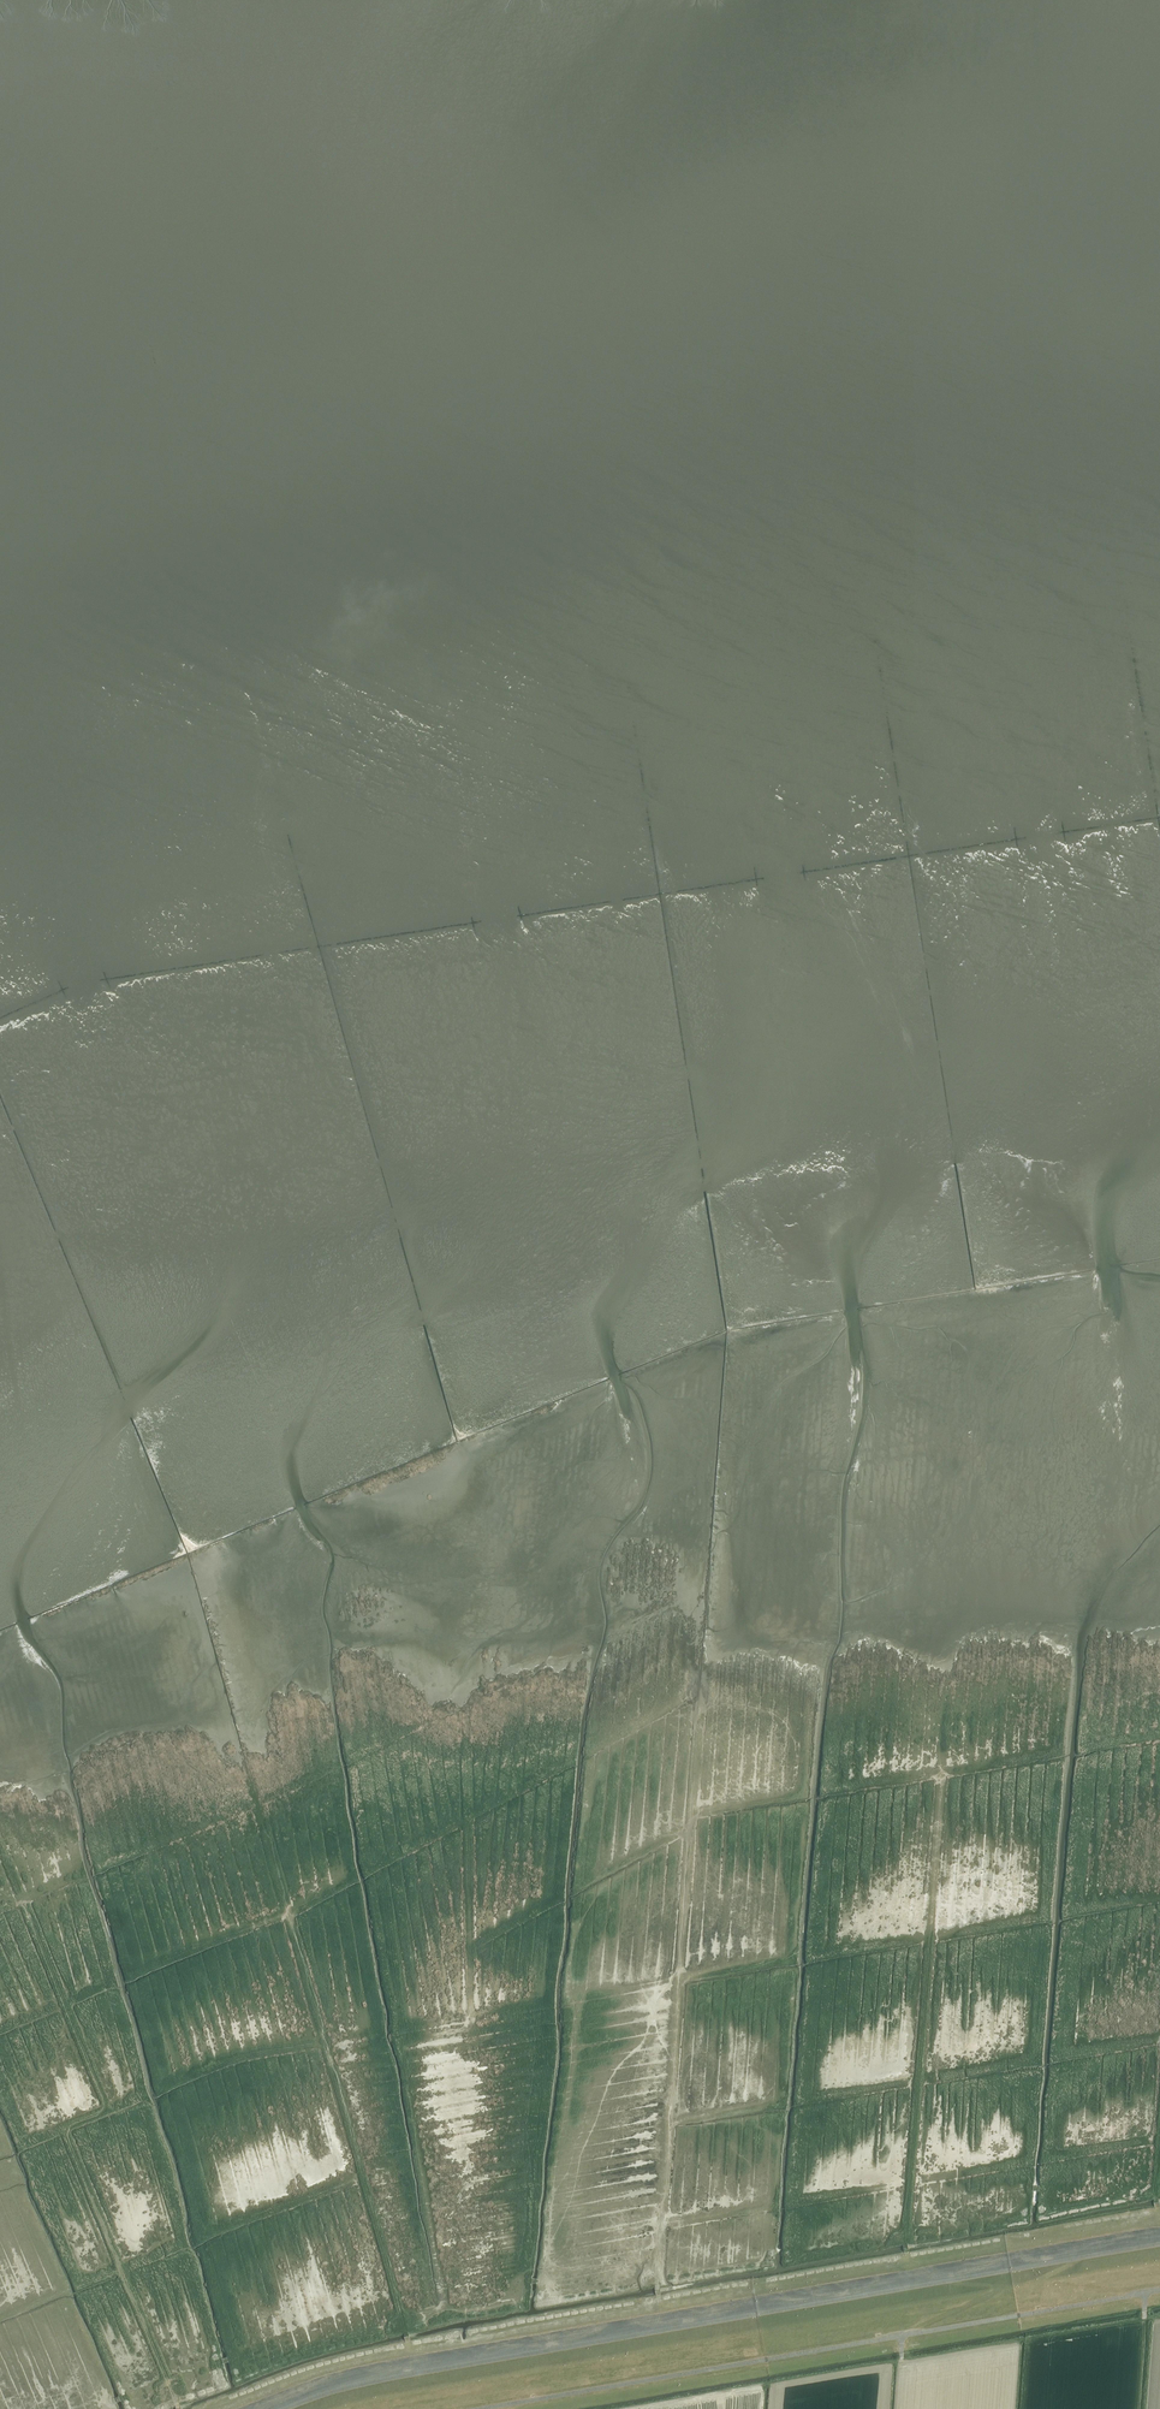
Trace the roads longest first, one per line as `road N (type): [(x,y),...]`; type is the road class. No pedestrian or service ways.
road 1 (track): [(287,2408),(424,2370),(1159,2243)]
road 2 (track): [(1159,2285),(1145,2292),(1039,2281),(1086,2256)]
road 3 (track): [(946,2281),(1001,2288),(905,2334)]

